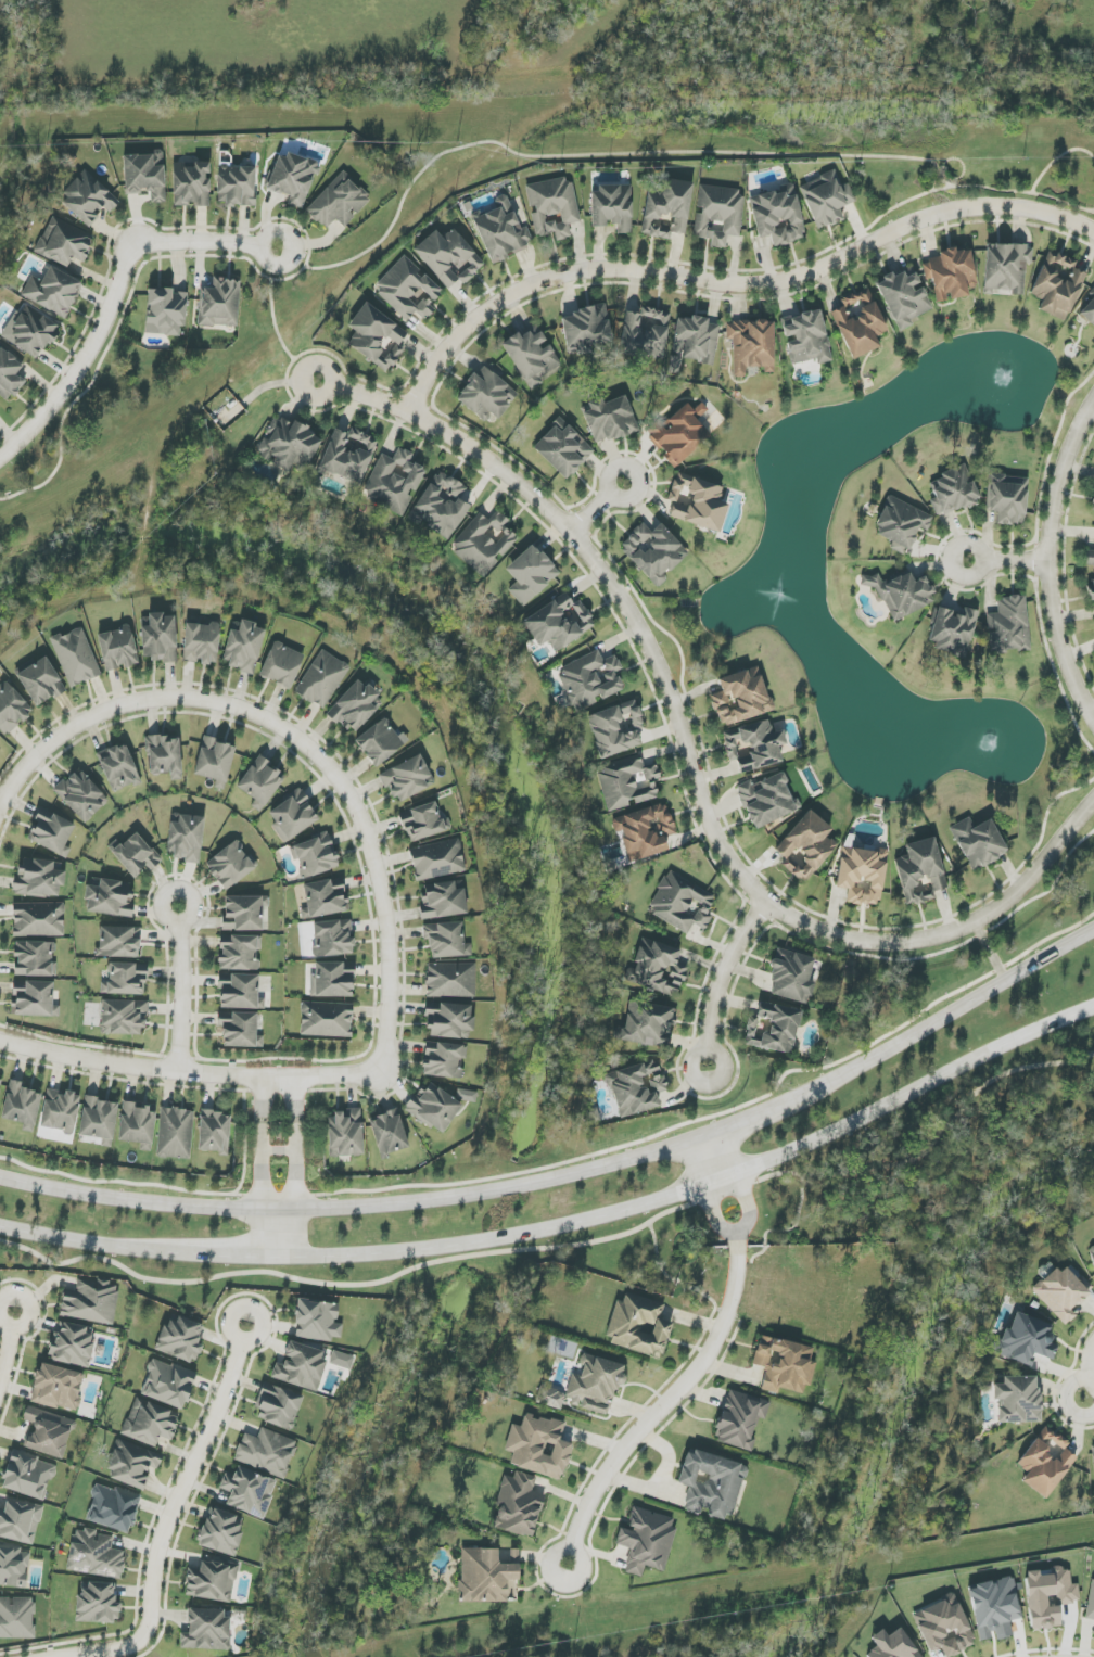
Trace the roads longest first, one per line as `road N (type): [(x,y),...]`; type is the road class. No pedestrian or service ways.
road 1 (residential): [(1093,798),(1009,900),(953,933),(866,944),(799,920),(766,902),(717,842),(640,628),(570,534),(506,473),(445,433),(317,381)]
road 2 (secondary): [(277,1260),(503,1240),(658,1202),(725,1180),(1093,1007)]
road 3 (residential): [(407,415),(432,367),(469,327),(518,291),(567,273),(618,269),(732,285),(777,283),(823,269),(909,222),(980,207),(1025,208),(1093,232)]
road 4 (secondary): [(707,1133),(548,1181),(419,1203),(209,1208),(0,1179)]
road 5 (residential): [(379,1076),(385,957),(367,854),(343,794),(305,748),(255,714),(194,696),(126,699),(63,729),(0,795)]
road 6 (residential): [(73,1656),(144,1642),(152,1631),(168,1518),(246,1324)]
road 7 (residential): [(0,457),(62,394),(132,247),(202,242),(280,250)]
road 8 (residential): [(379,1076),(174,1071),(0,1042)]
road 9 (residential): [(568,1567),(609,1464),(694,1375),(724,1325),(738,1289),(738,1241)]
road 10 (residential): [(1093,403),(1065,458),(1045,566),(1050,615),(1093,719)]
road 11 (secondary): [(1093,934),(815,1085)]
road 12 (secondary): [(0,1228),(190,1258)]
road 13 (residential): [(703,1067),(704,1015),(766,902)]
road 14 (residential): [(174,1071),(173,903)]

